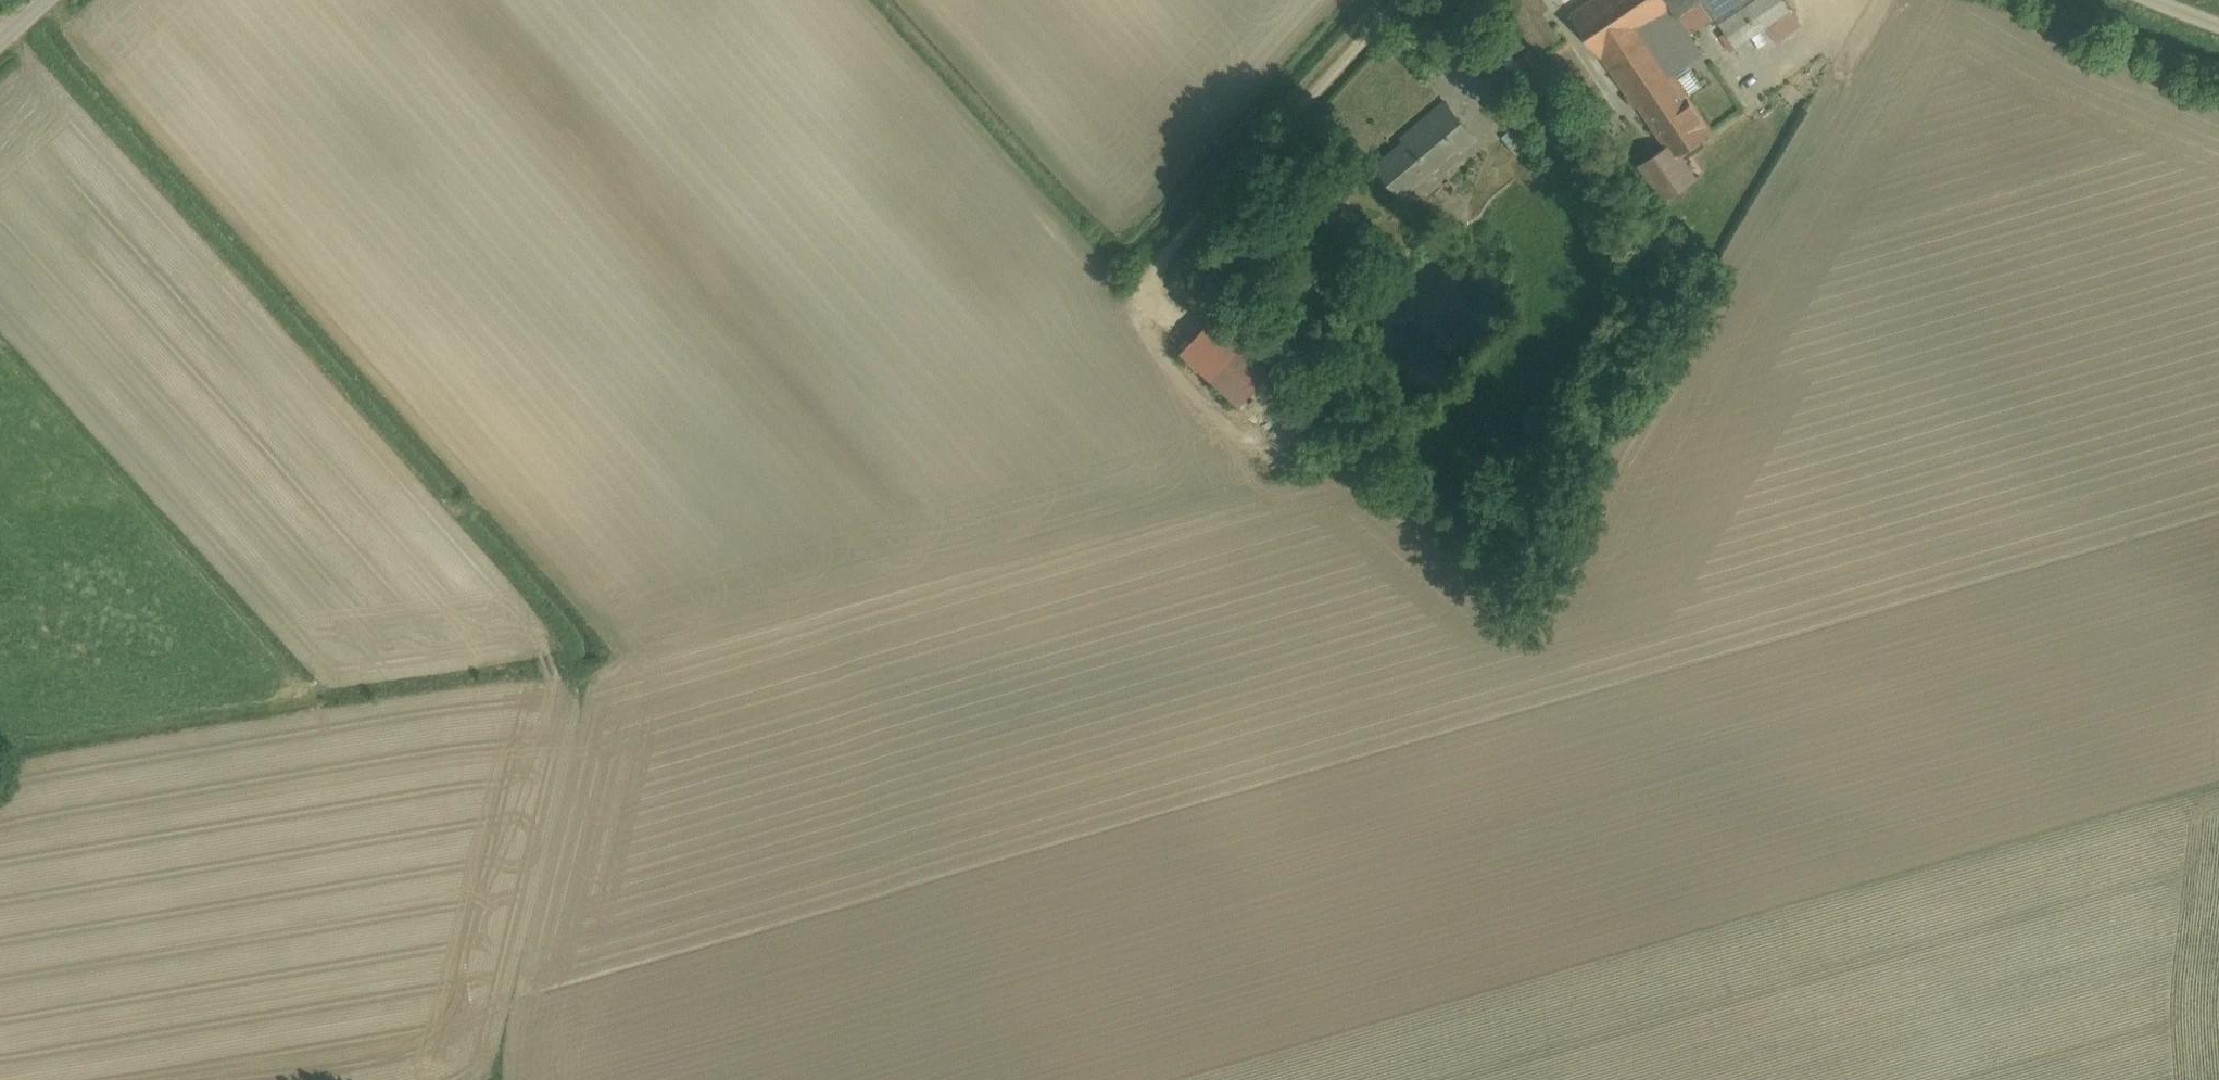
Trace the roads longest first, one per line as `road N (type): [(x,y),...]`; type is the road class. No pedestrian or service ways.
road 1 (track): [(1402,0),(1137,294)]

